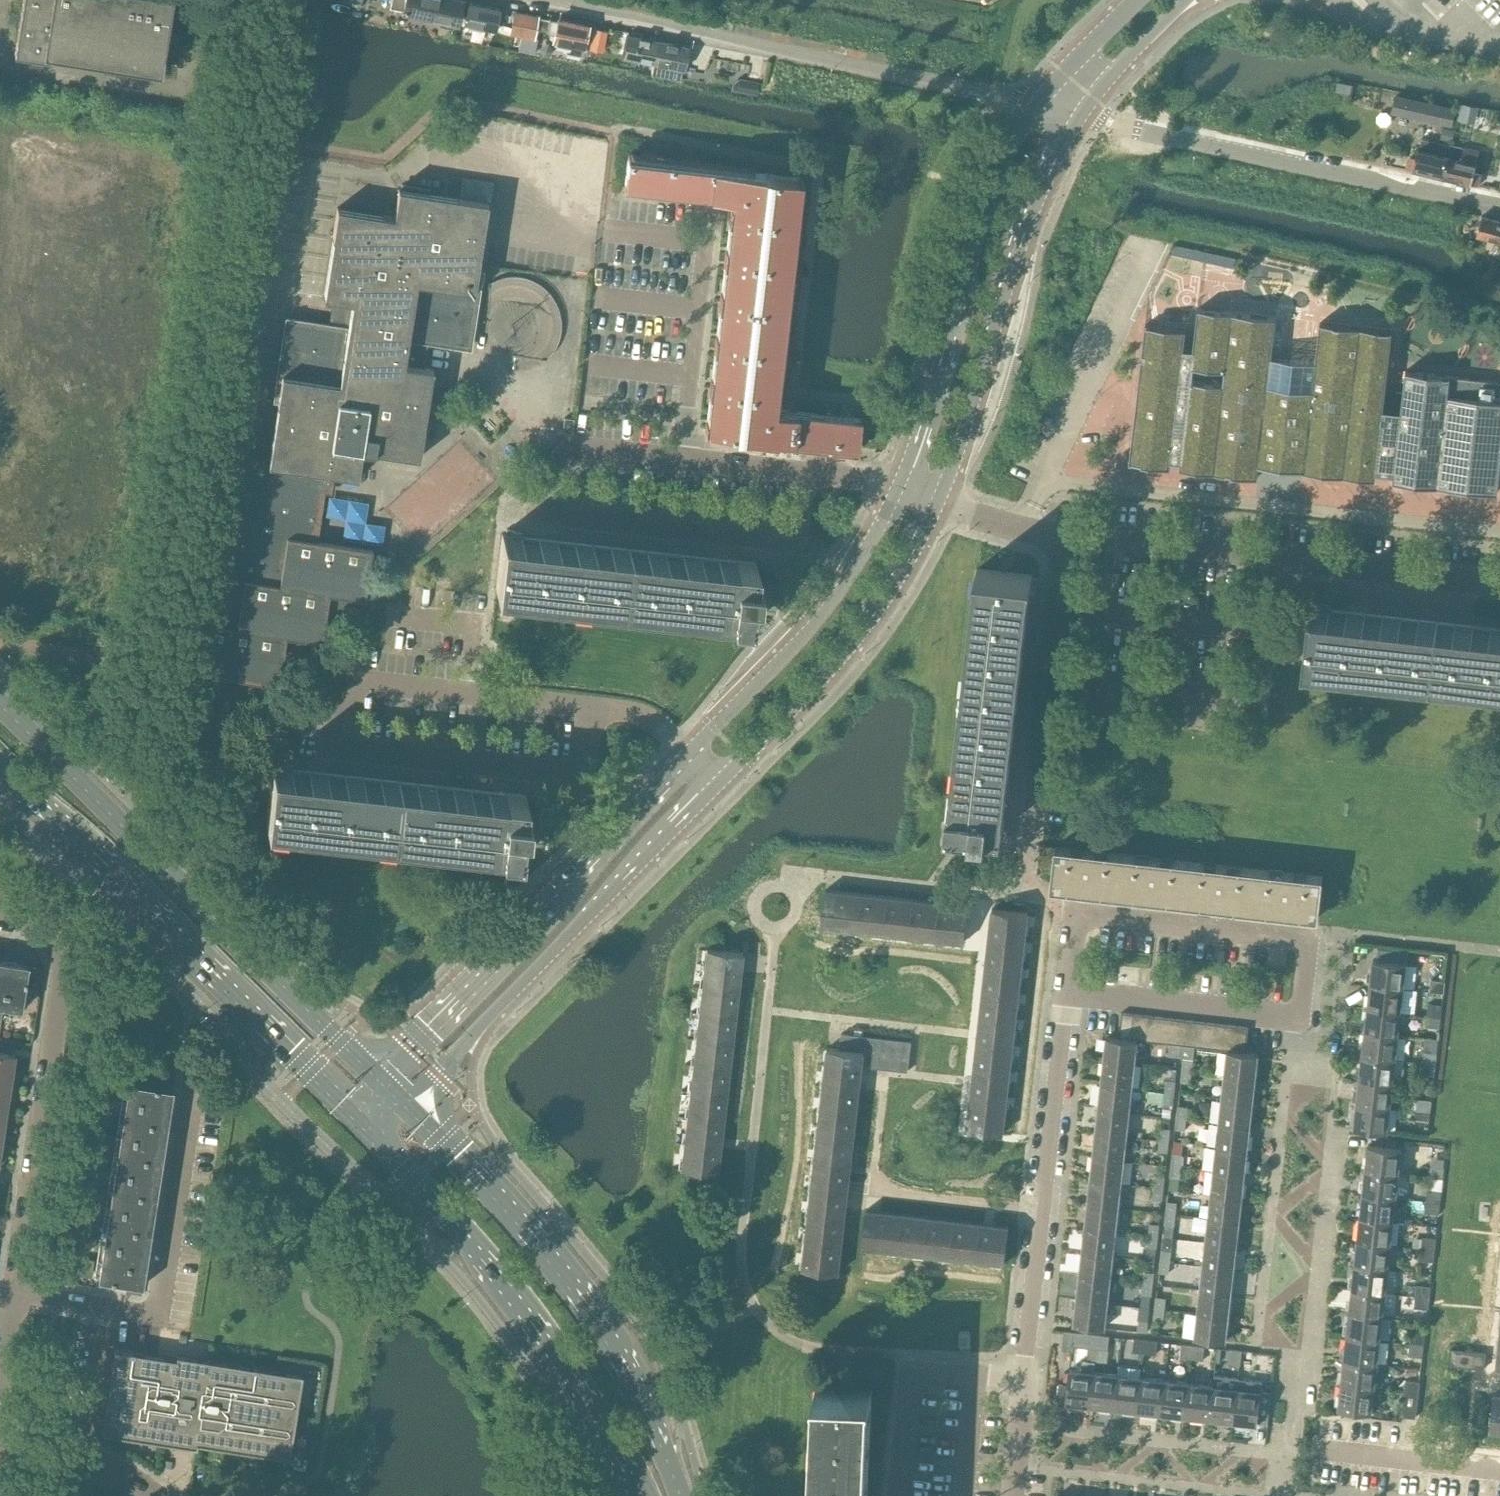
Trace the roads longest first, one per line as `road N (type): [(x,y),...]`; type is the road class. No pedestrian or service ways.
road 1 (residential): [(801,472),(574,446),(544,479),(538,518),(792,545)]
road 2 (residential): [(1072,916),(1311,943),(1303,1016),(1065,991)]
road 3 (residential): [(586,706),(367,682),(333,710),(329,747),(578,774)]
road 4 (tertiary): [(381,1079),(0,705)]
road 5 (tertiary): [(0,766),(350,1111)]
road 6 (tertiary): [(680,1495),(636,1382),(540,1241),(408,1105)]
road 7 (tertiary): [(688,745),(381,1079)]
road 8 (tertiary): [(408,1105),(720,778)]
road 9 (tertiary): [(374,1137),(460,1228),(583,1397),(642,1495)]
road 10 (residential): [(1060,538),(1499,583)]
road 11 (unclassified): [(530,0),(958,86)]
road 12 (residential): [(15,1293),(63,964),(0,886)]
road 13 (tertiary): [(938,504),(1024,247),(1080,120)]
road 14 (residential): [(1499,203),(1099,126)]
road 15 (tertiary): [(1038,109),(996,200),(896,486)]
road 16 (residential): [(1072,916),(1053,907),(1023,870),(1060,538)]
road 17 (residential): [(15,1293),(160,1321),(191,1088)]
road 18 (tertiary): [(720,778),(847,642),(912,560),(938,504)]
road 19 (tertiary): [(896,486),(871,535),(803,628),(688,745)]
road 20 (residential): [(898,1495),(909,1377),(1025,1387)]
road 21 (residential): [(1042,1212),(1065,991)]
road 22 (residential): [(1319,1450),(1499,1471)]
road 23 (residential): [(1025,1387),(1042,1212)]
road 24 (residential): [(876,1192),(1042,1212)]
road 25 (residential): [(155,1495),(102,1464),(0,1443)]
road 26 (tertiary): [(1080,120),(1186,0)]
road 27 (tertiary): [(1136,0),(1038,109)]
road 28 (residential): [(938,504),(1060,538)]

